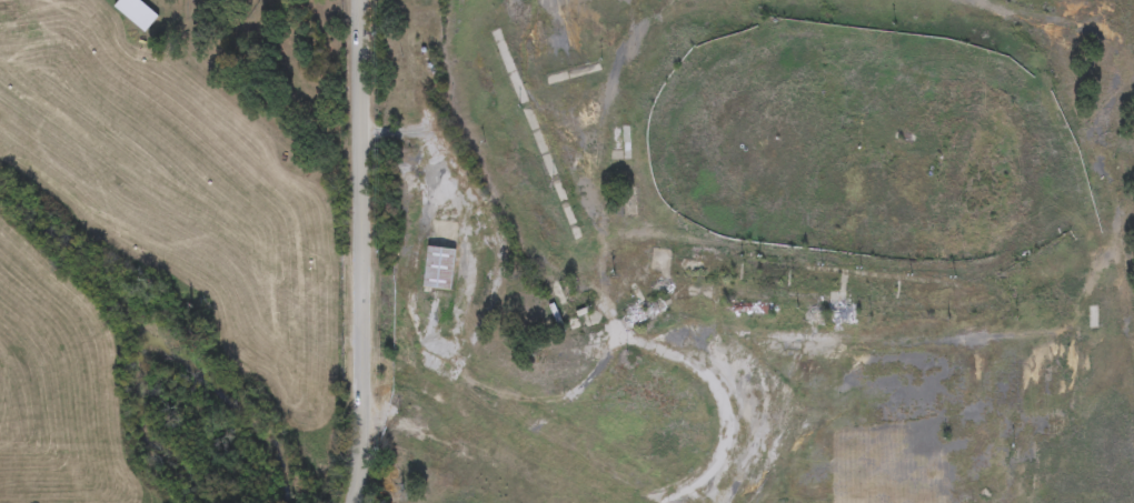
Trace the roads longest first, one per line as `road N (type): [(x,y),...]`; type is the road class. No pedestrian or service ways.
road 1 (tertiary): [(354,502),(364,385),(361,0)]

